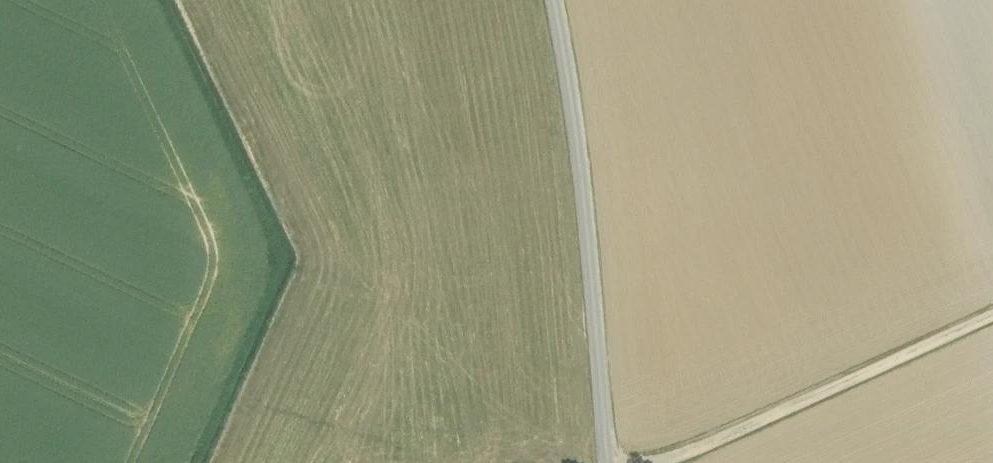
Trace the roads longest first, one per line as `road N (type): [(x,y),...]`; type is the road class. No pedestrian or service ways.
road 1 (unclassified): [(609,462),(572,110),(552,0)]
road 2 (track): [(992,309),(654,462)]

